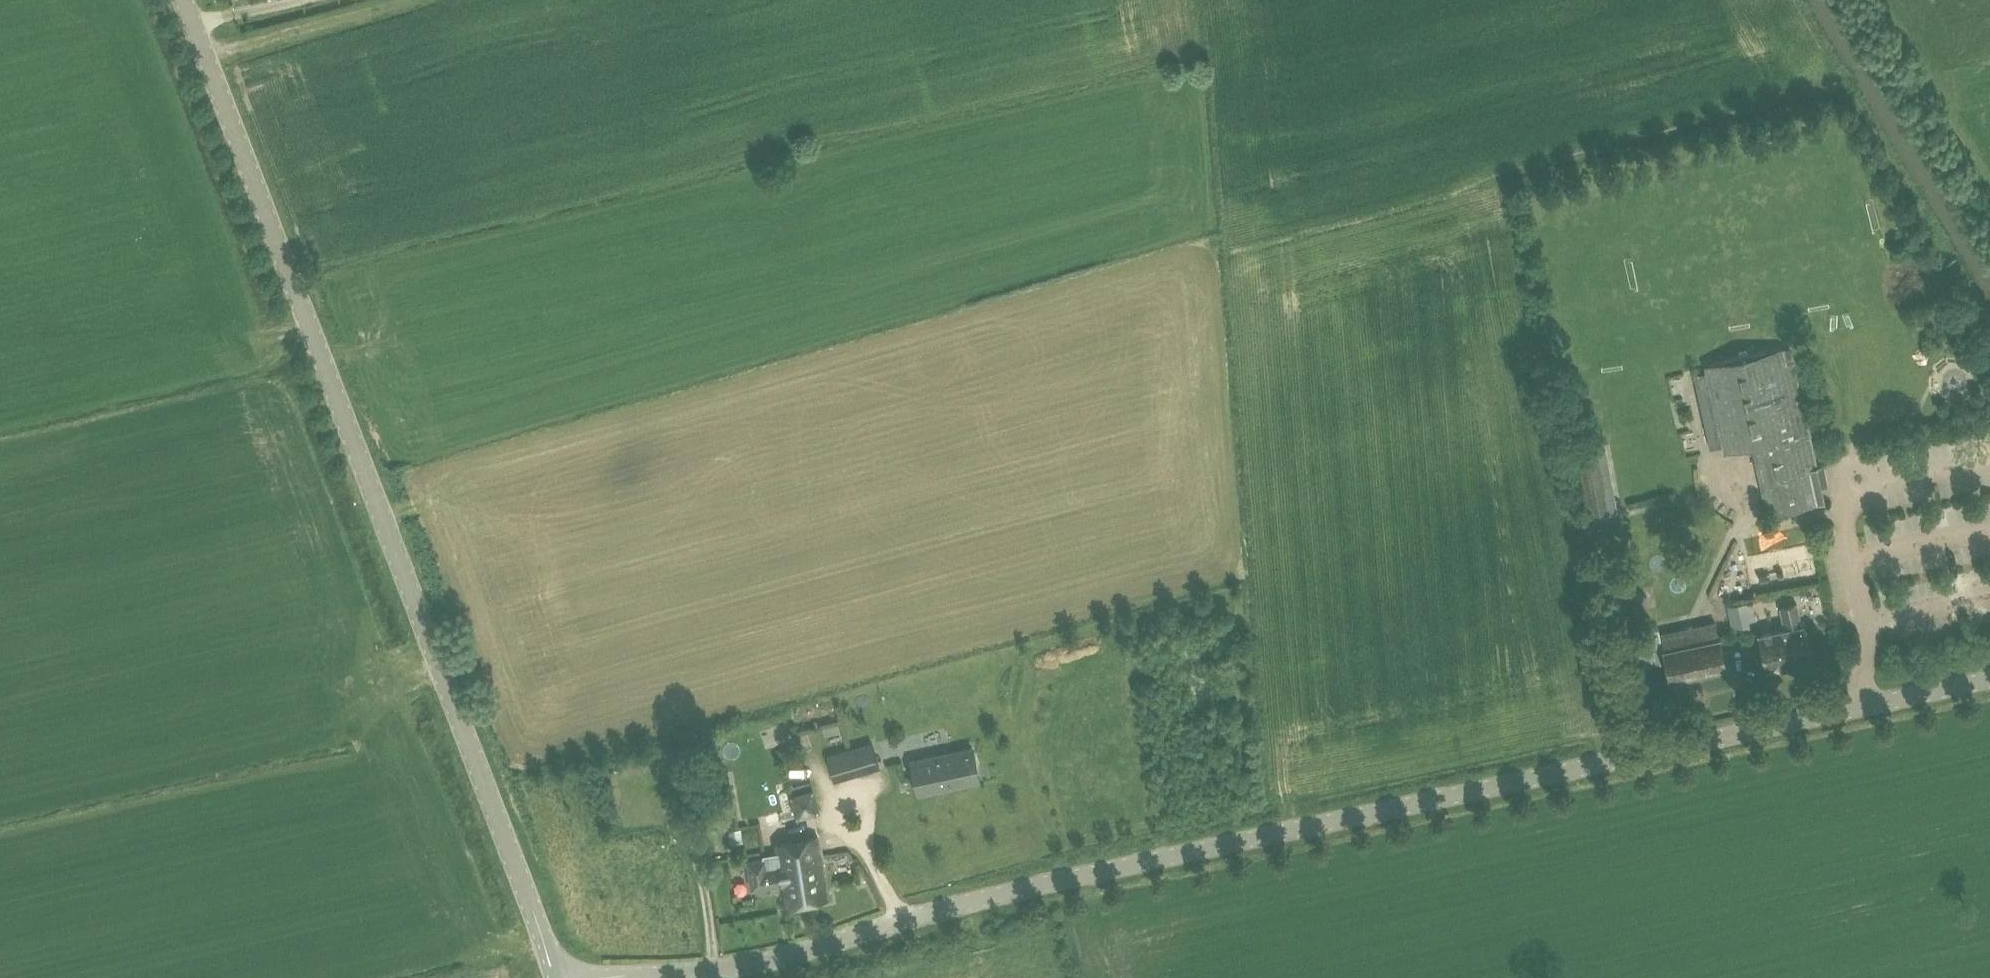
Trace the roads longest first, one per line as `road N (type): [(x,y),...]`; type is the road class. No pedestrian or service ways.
road 1 (tertiary): [(632,977),(792,958),(1120,869),(1989,679)]
road 2 (tertiary): [(554,977),(184,0)]

